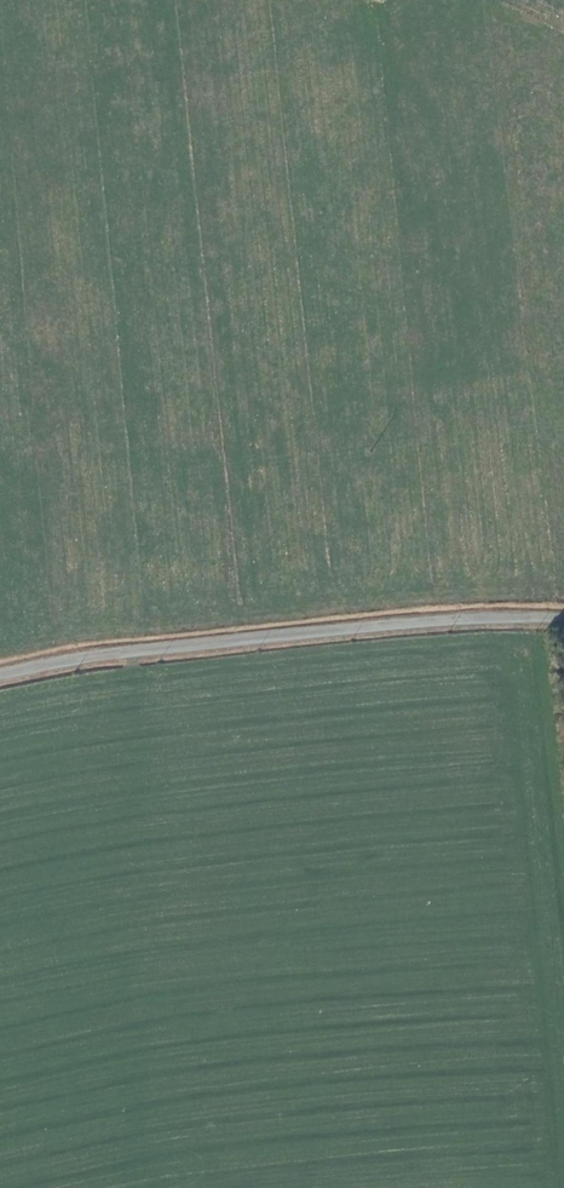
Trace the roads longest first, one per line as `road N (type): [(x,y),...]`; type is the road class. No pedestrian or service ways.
road 1 (unclassified): [(563,619),(164,648),(0,676)]

